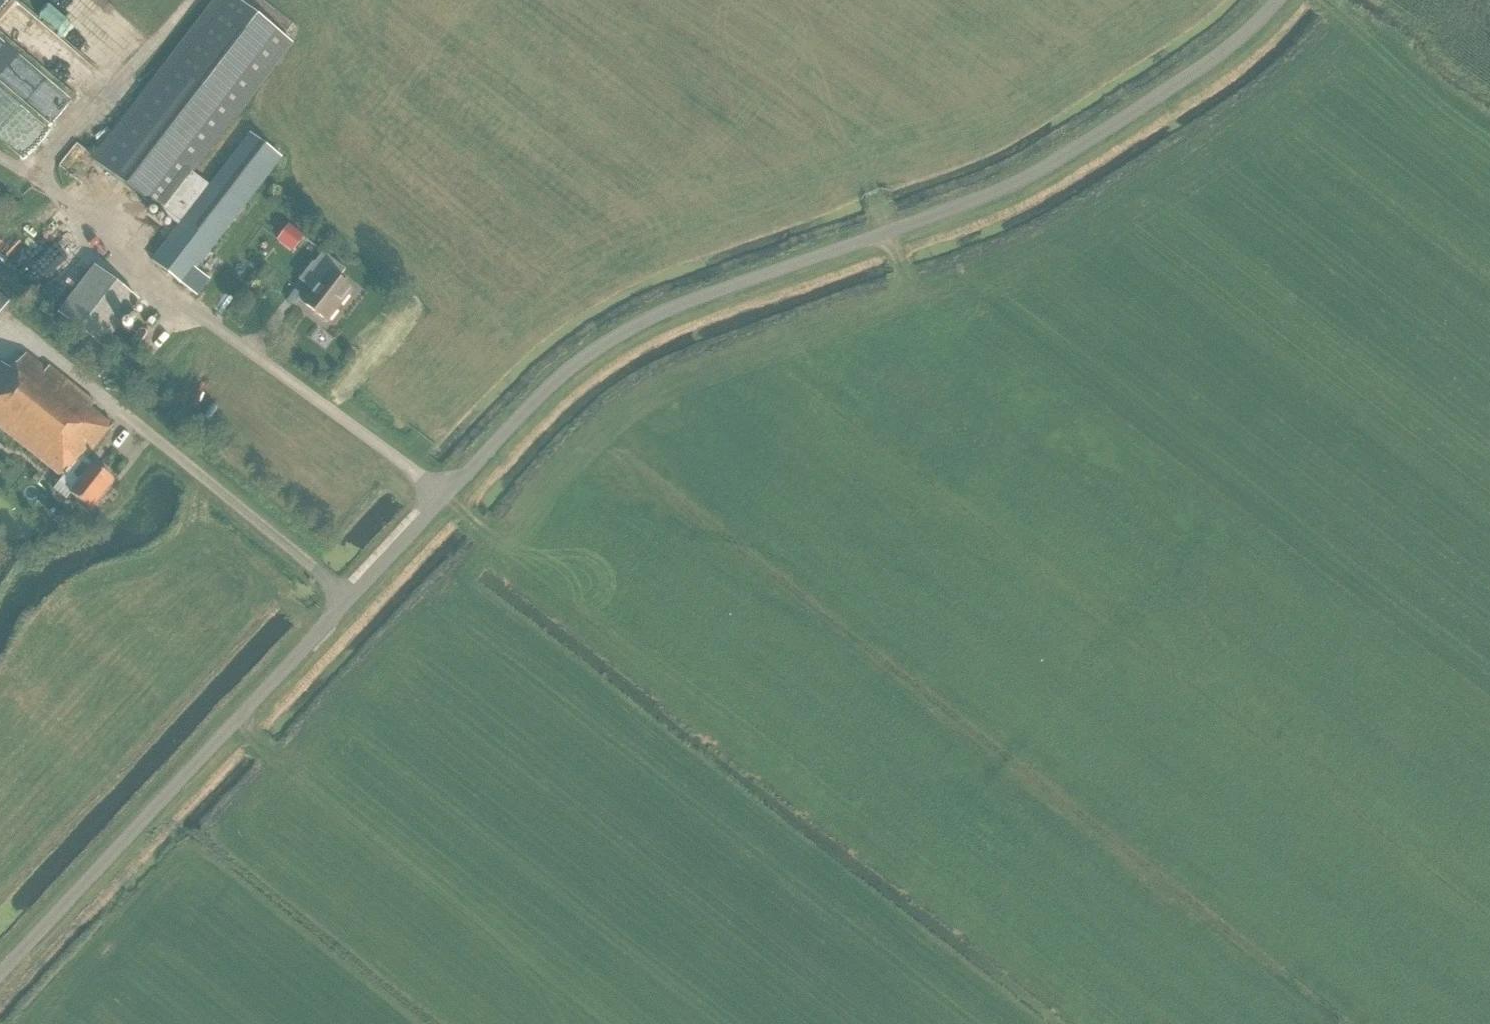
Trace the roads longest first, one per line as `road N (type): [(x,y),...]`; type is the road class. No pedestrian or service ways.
road 1 (unclassified): [(0,973),(576,364),(681,304),(1007,186),(1215,58),(1276,0)]
road 2 (track): [(31,174),(195,0)]

